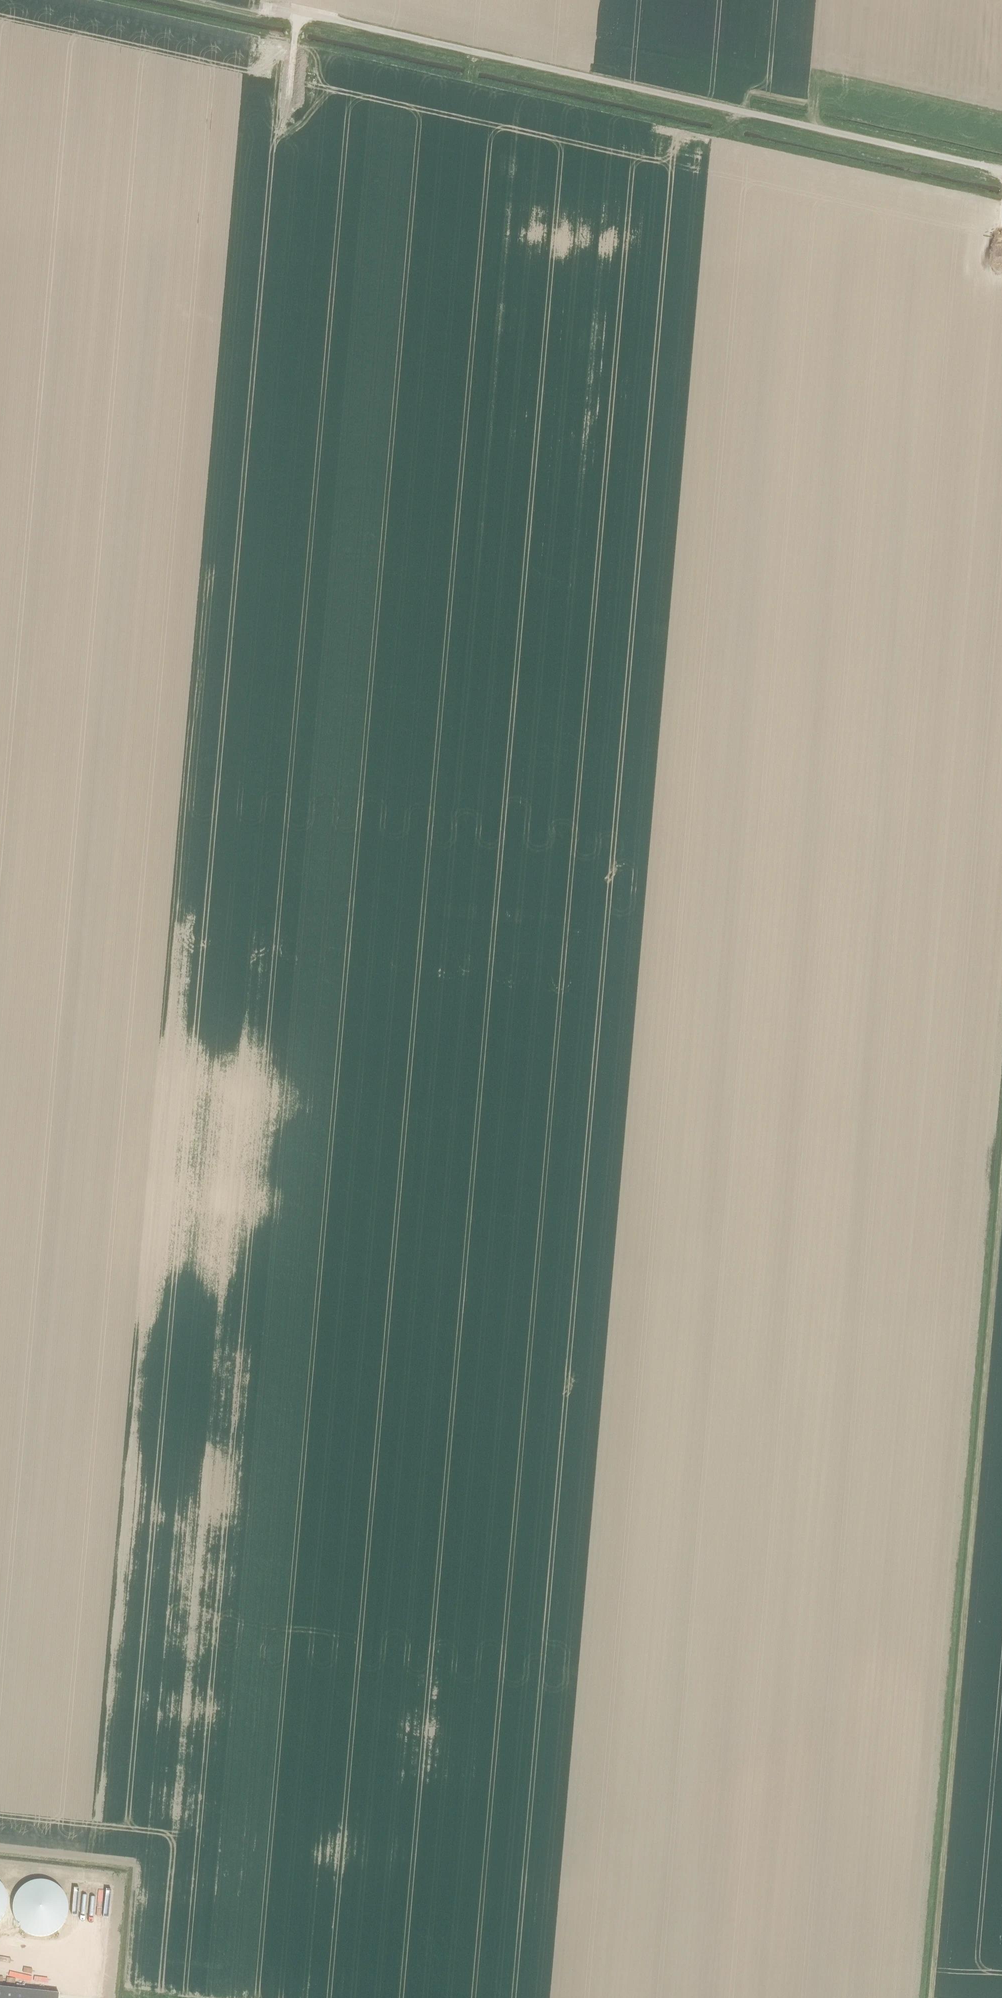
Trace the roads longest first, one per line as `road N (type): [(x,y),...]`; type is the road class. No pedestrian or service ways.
road 1 (unclassified): [(1001,170),(272,7)]

